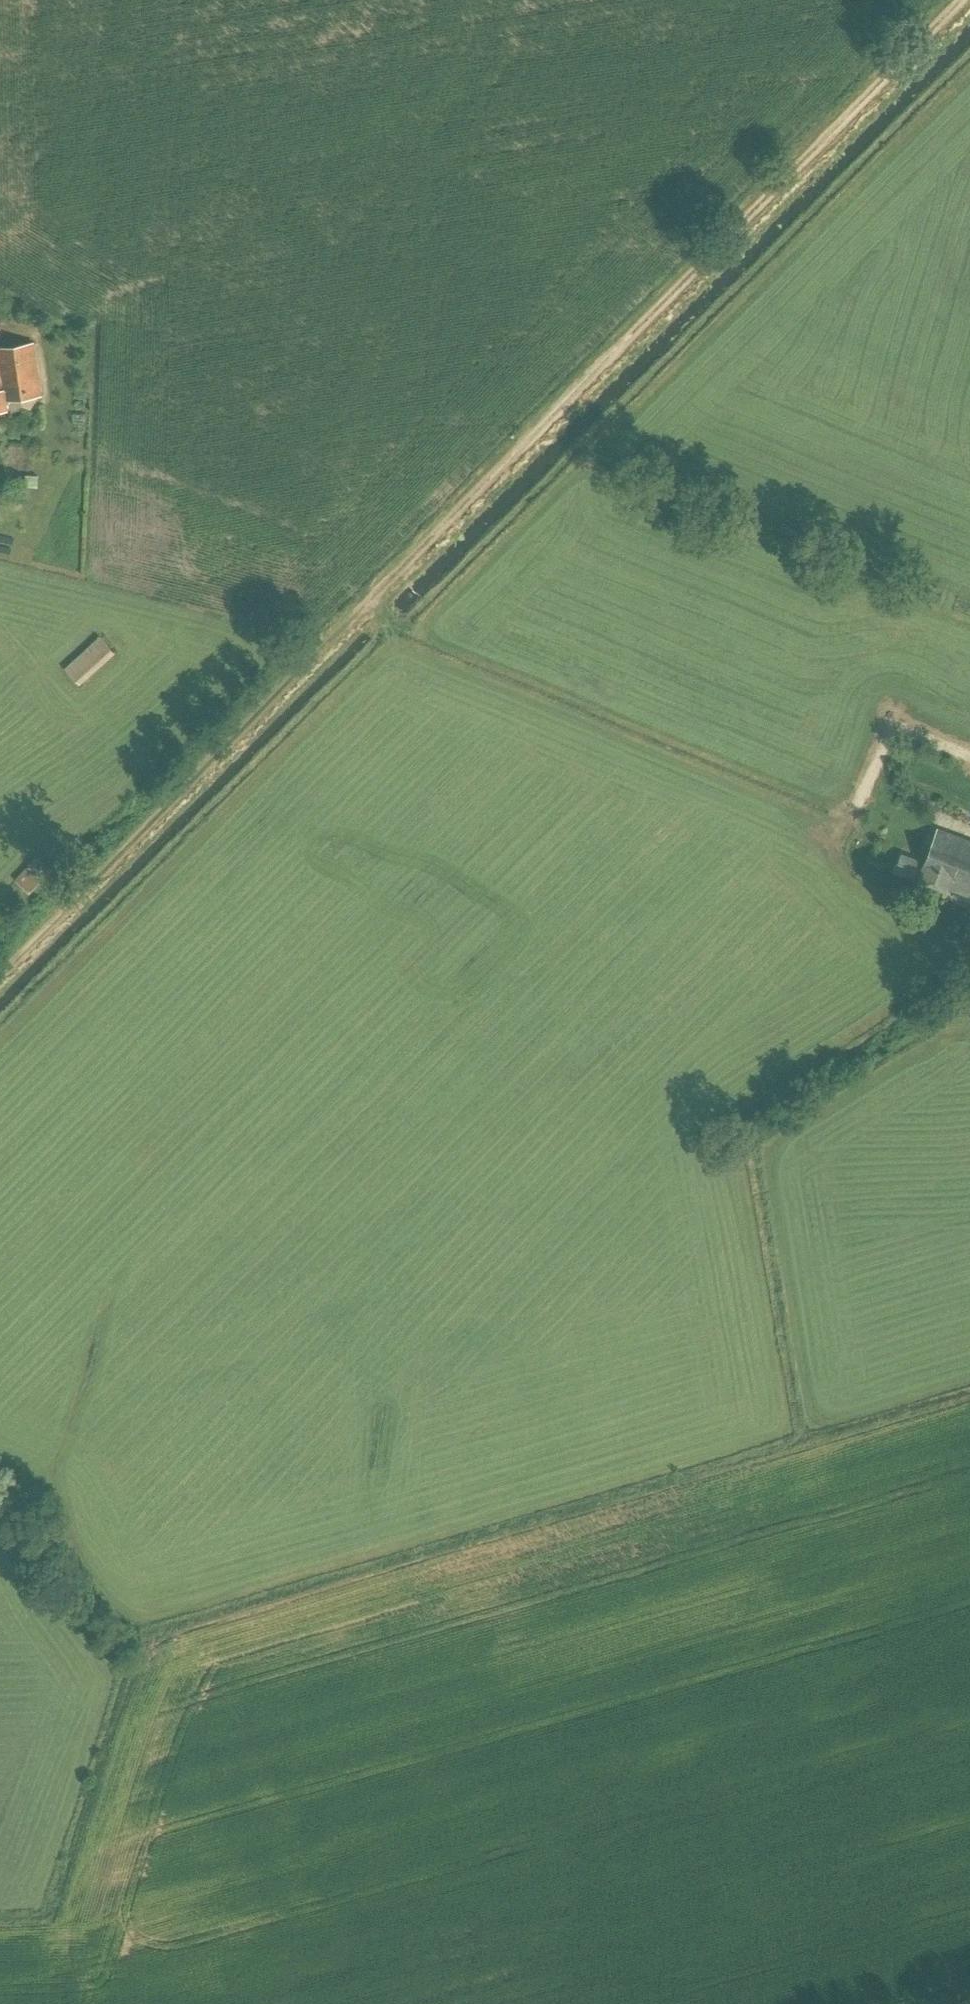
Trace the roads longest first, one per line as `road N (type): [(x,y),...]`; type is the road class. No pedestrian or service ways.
road 1 (track): [(959,0),(0,974)]

